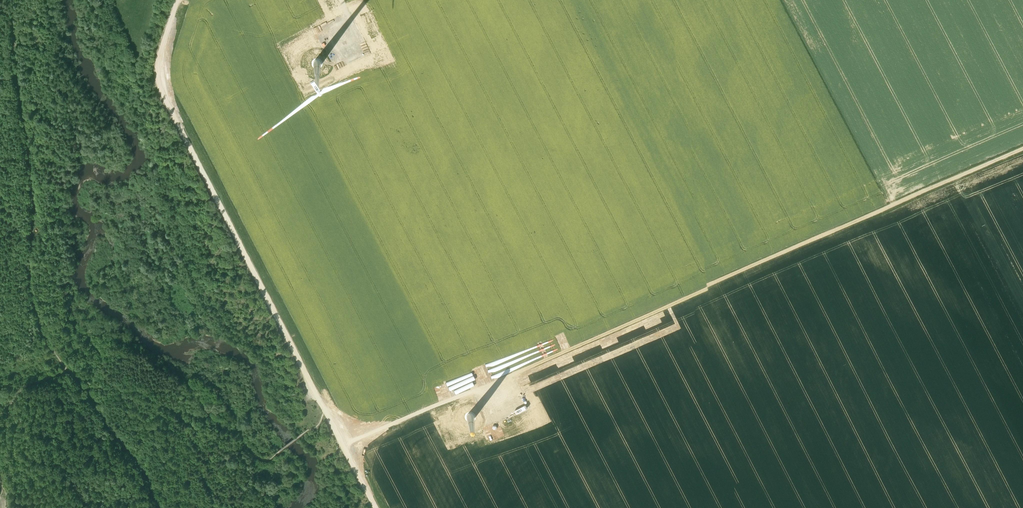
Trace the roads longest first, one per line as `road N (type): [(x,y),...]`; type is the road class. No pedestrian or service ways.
road 1 (track): [(1022,138),(455,391)]
road 2 (track): [(178,0),(158,63),(159,84),(324,408)]
road 3 (track): [(343,443),(455,391)]

